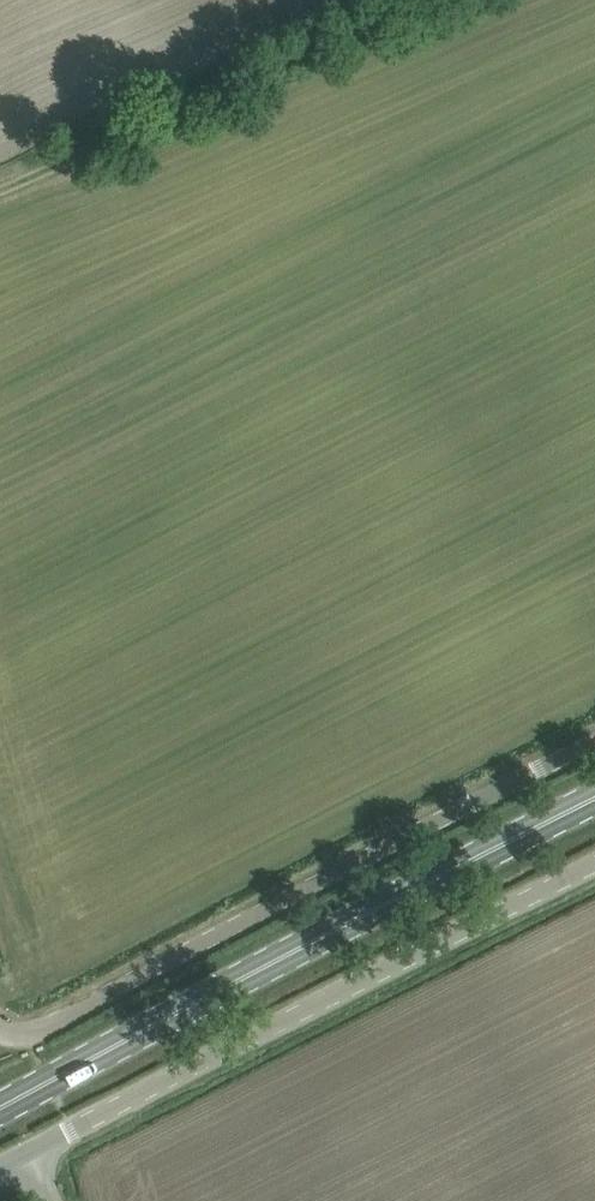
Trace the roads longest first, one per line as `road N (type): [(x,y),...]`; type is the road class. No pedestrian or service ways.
road 1 (primary): [(0,1102),(594,797)]
road 2 (unclassified): [(10,1035),(38,1030),(594,743)]
road 3 (unclassified): [(35,1151),(594,868)]
road 4 (track): [(425,0),(0,192)]

